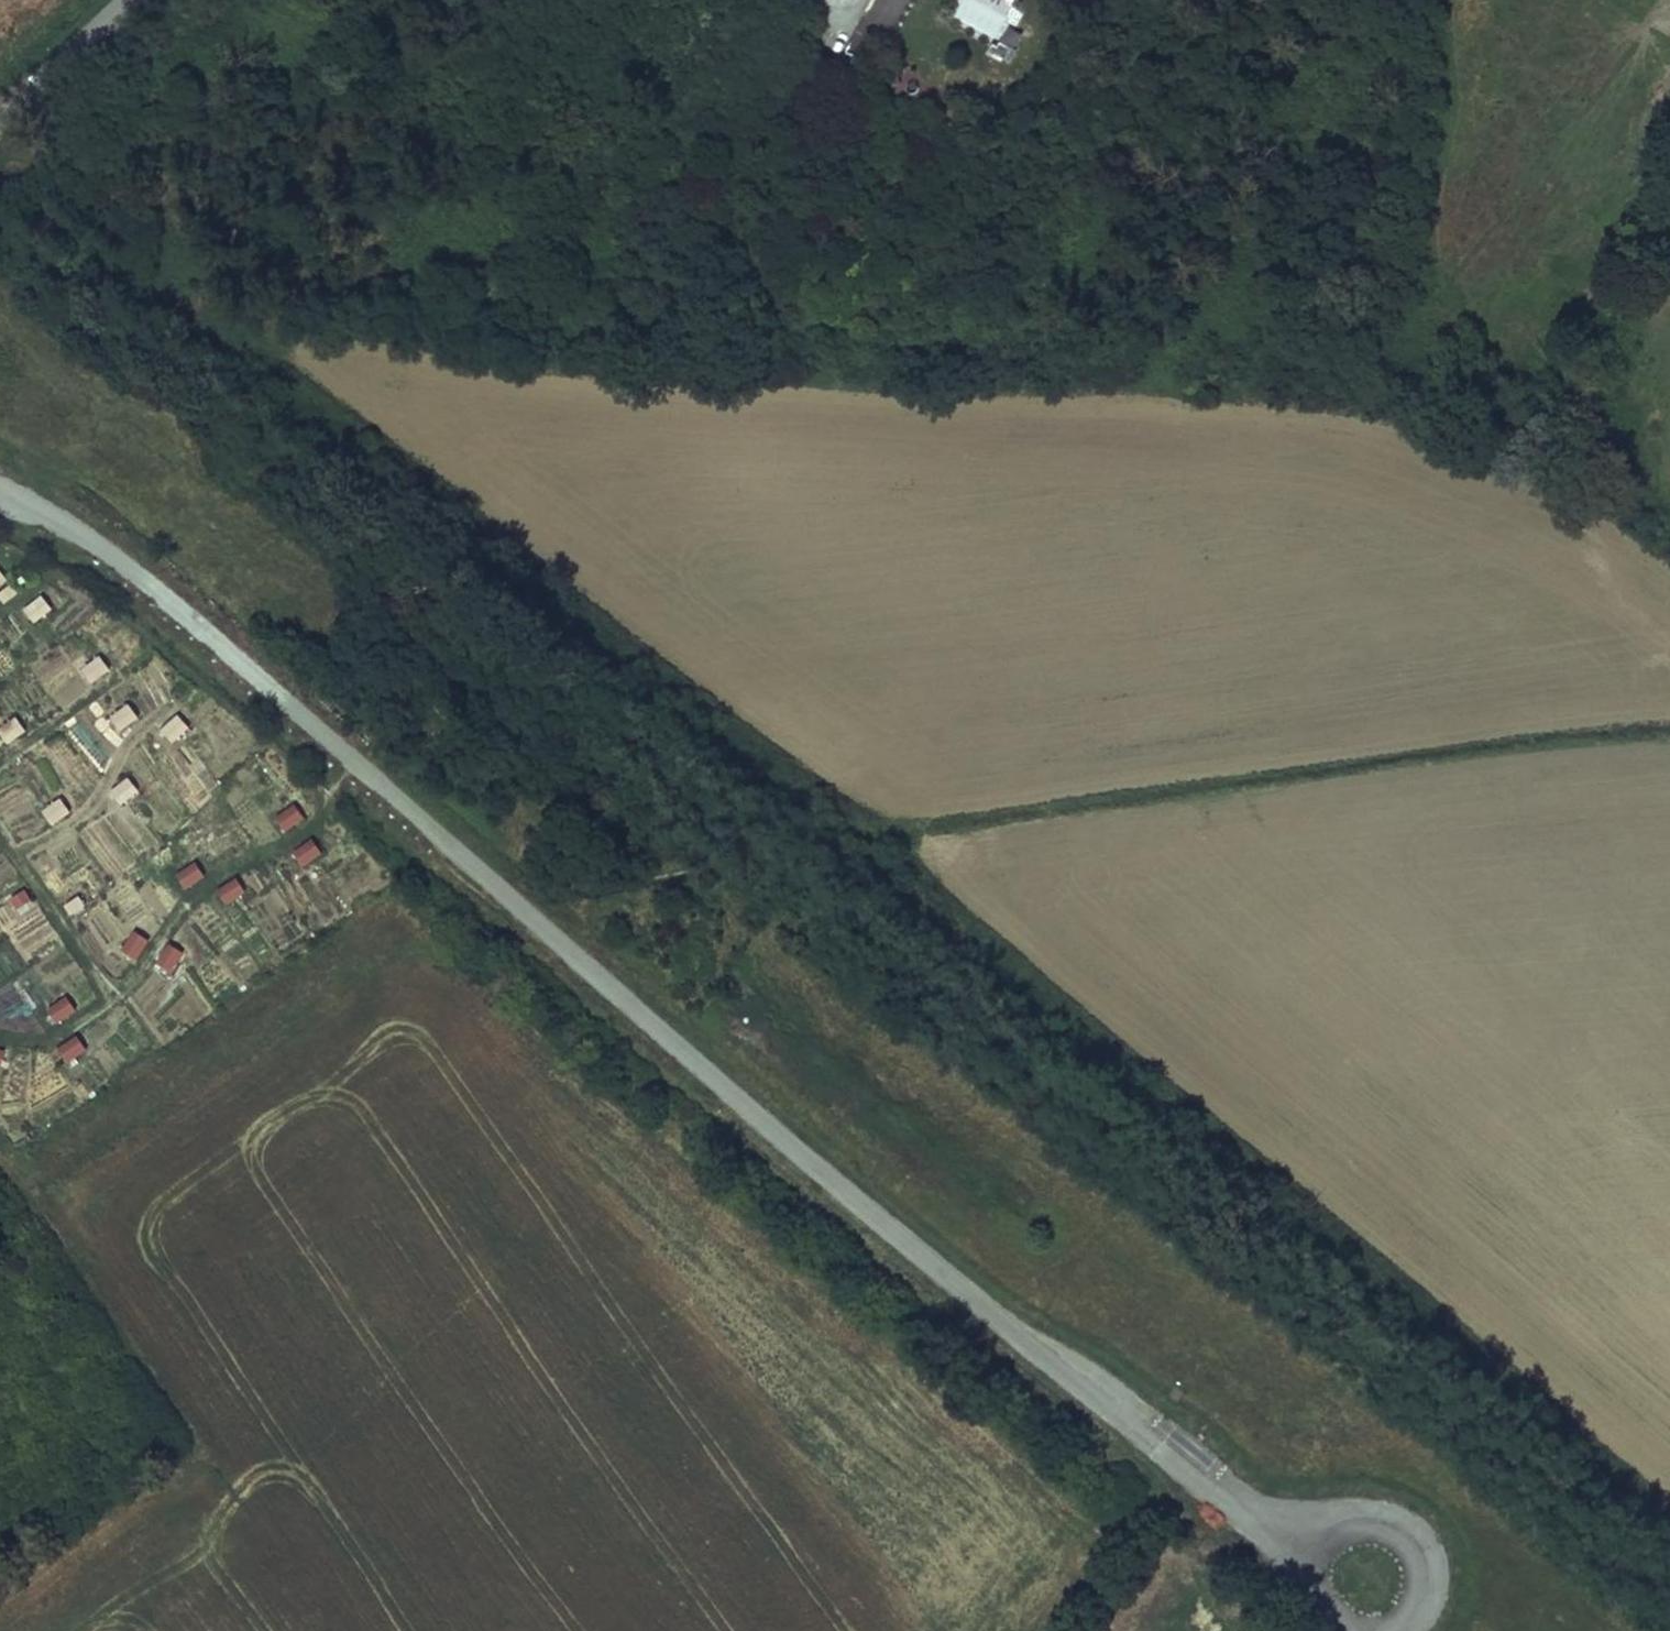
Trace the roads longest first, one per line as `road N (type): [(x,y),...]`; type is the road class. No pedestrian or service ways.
road 1 (unclassified): [(1388,1630),(1423,1602),(1425,1559),(1413,1541),(1374,1523),(1334,1539)]
road 2 (residential): [(128,0),(0,123)]

